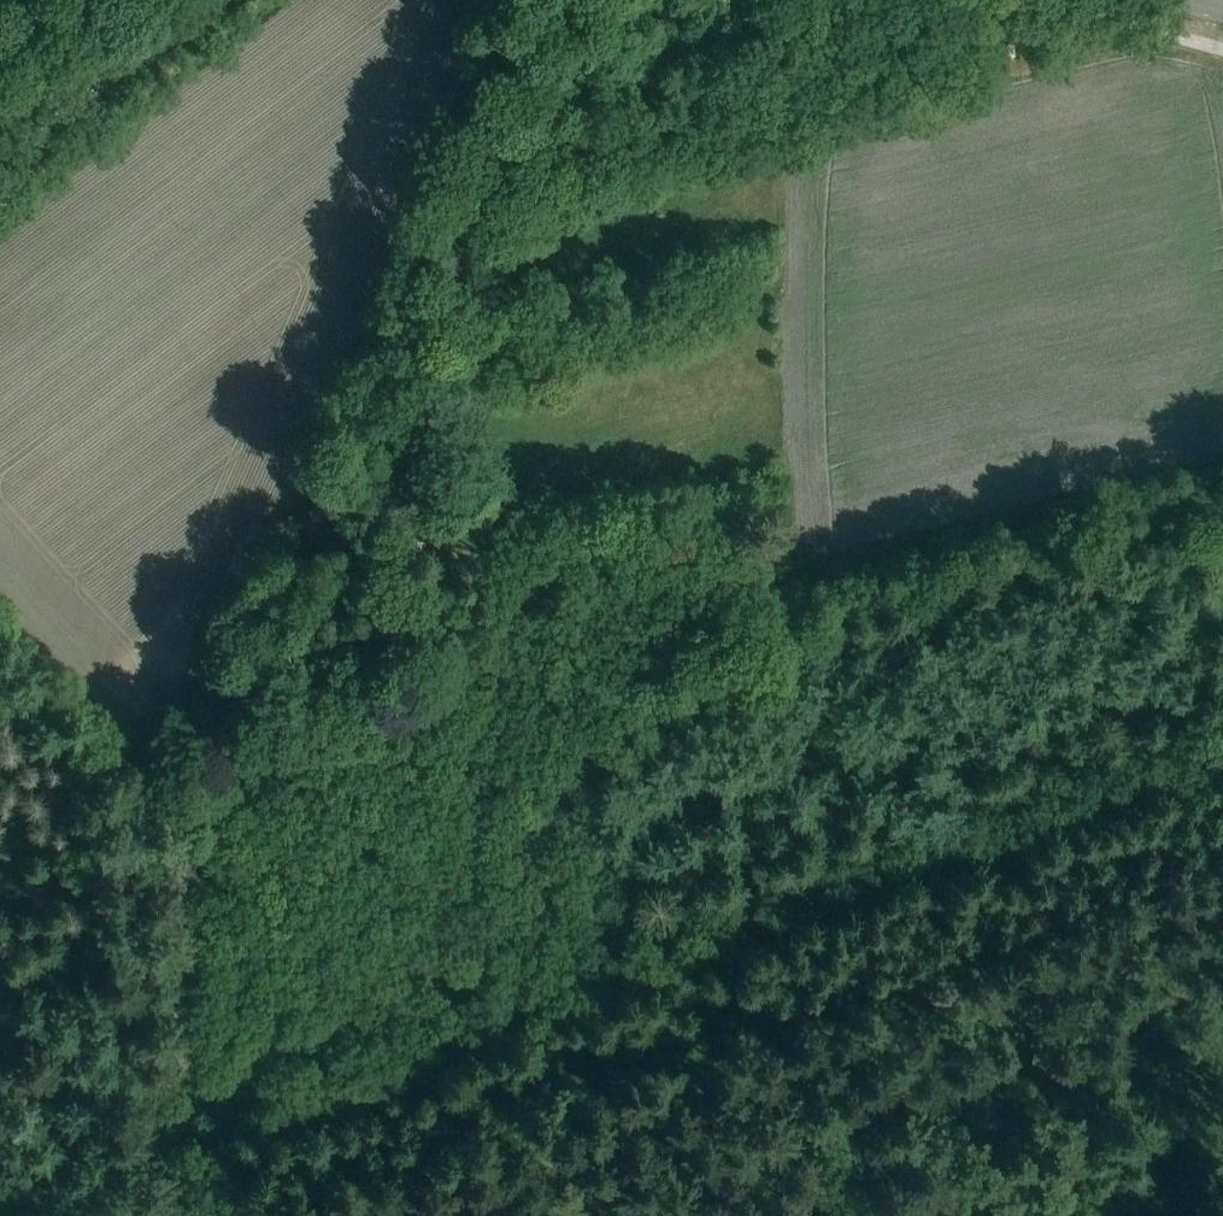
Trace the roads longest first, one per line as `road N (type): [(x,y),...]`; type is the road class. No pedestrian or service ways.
road 1 (unclassified): [(174,1215),(184,949),(211,792),(241,697),(327,500),(424,342),(466,252),(504,104),(544,0)]
road 2 (track): [(213,0),(0,161)]

